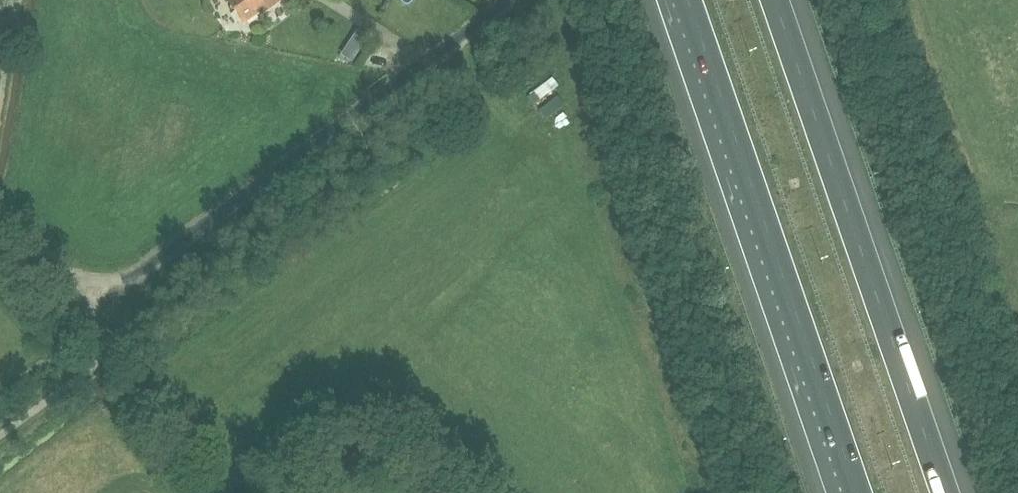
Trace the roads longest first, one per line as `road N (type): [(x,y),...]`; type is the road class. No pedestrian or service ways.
road 1 (motorway): [(686,0),(857,492)]
road 2 (unclassified): [(80,298),(242,198),(505,0)]
road 3 (motorway): [(944,492),(777,0)]
road 4 (track): [(494,492),(402,421),(362,403),(343,405),(279,456),(234,469),(219,465),(187,444),(110,352)]

